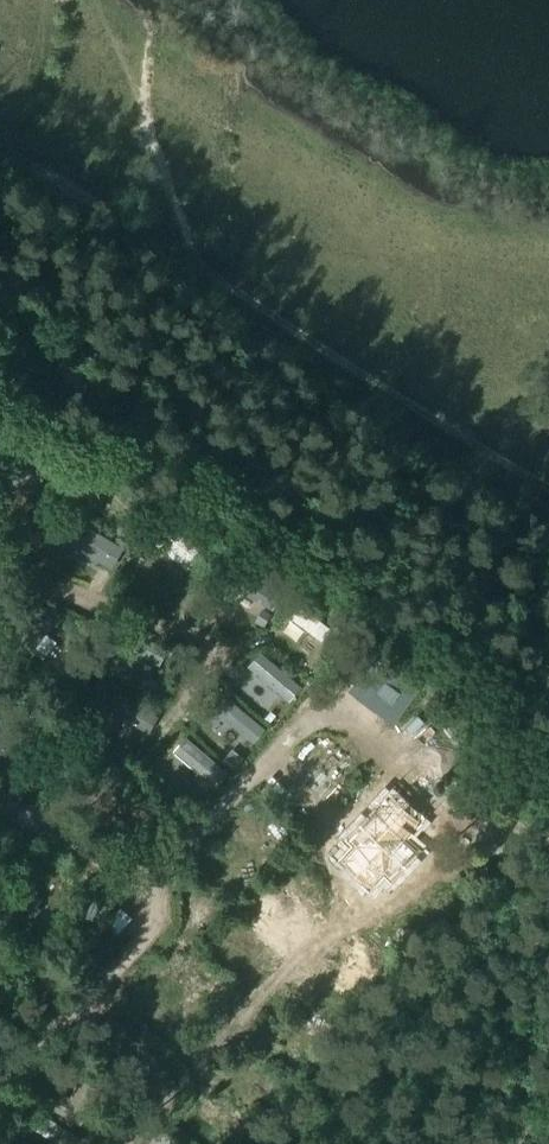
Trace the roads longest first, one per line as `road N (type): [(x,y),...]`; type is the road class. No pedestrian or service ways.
road 1 (track): [(213,278),(548,487)]
road 2 (track): [(213,278),(0,143)]

